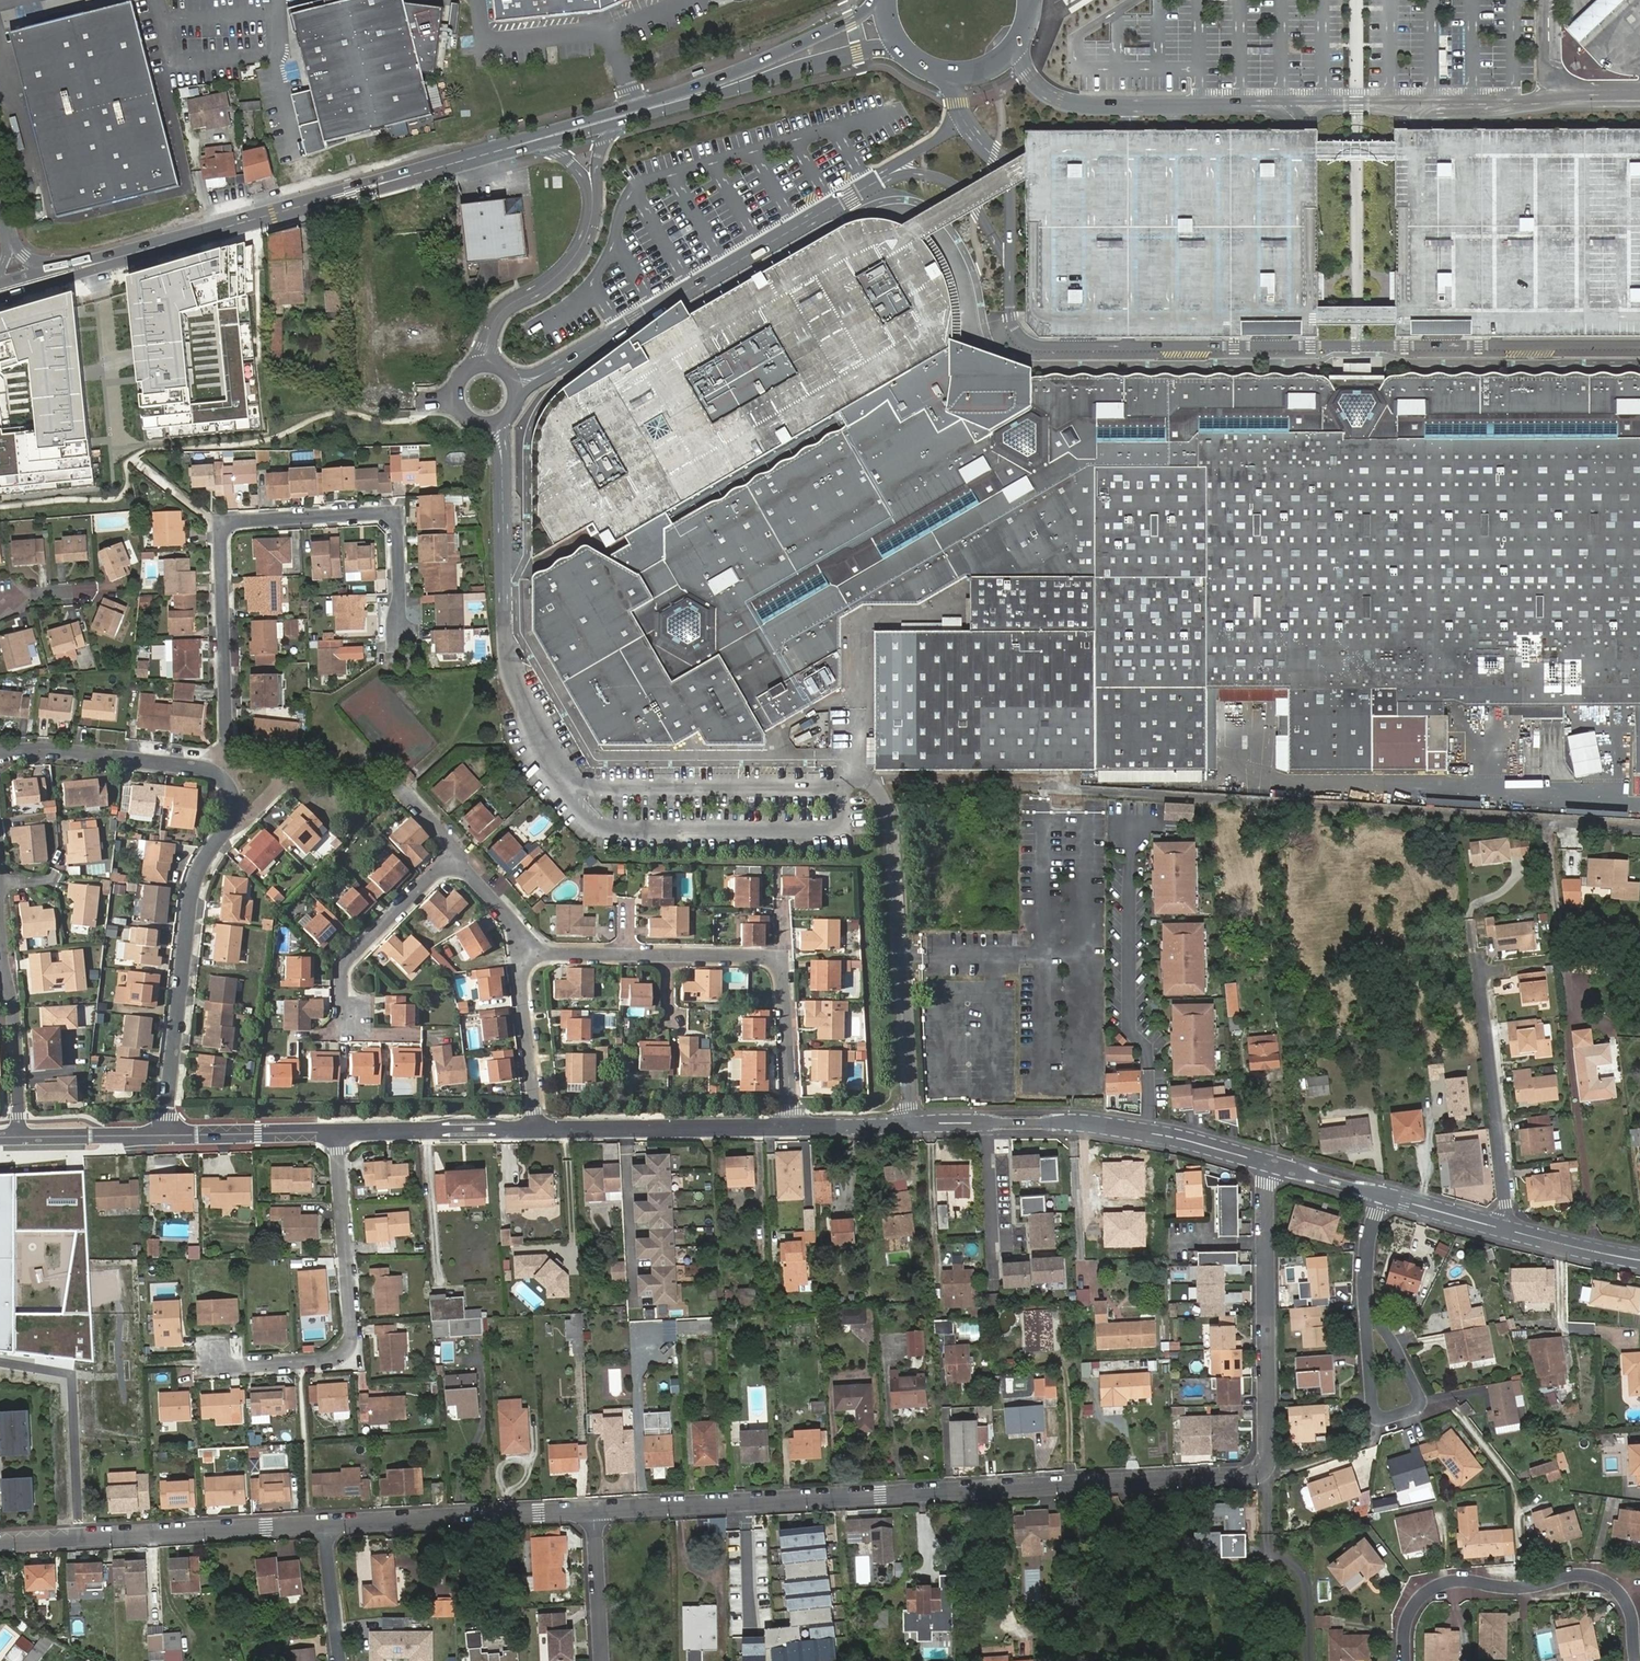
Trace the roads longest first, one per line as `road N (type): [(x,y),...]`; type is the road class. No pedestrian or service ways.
road 1 (residential): [(593,1512),(1241,1478),(1267,1464),(1264,1162)]
road 2 (residential): [(218,775),(226,749),(220,536),(230,521),(386,510),(397,525),(396,628)]
road 3 (residential): [(791,1127),(1076,1123),(1264,1162)]
road 4 (secondary): [(92,265),(524,144)]
road 5 (residential): [(791,1127),(781,966),(769,957),(520,951)]
road 6 (secondary): [(524,144),(857,53),(904,50)]
road 7 (secondary): [(874,0),(851,21),(739,70),(524,144)]
road 8 (residential): [(165,1137),(190,897),(202,860),(231,821),(231,798),(218,775)]
road 9 (residential): [(336,1133),(346,1351),(325,1361),(229,1367),(212,1355)]
road 10 (residential): [(1407,1660),(1406,1621),(1425,1591),(1461,1581),(1521,1589),(1574,1576),(1602,1581),(1626,1601),(1635,1660)]
road 11 (residential): [(324,1524),(593,1512)]
road 12 (residential): [(1506,1231),(1479,971)]
road 13 (residential): [(536,1129),(791,1127)]
road 14 (residential): [(78,1541),(324,1524)]
road 15 (residential): [(0,1362),(72,1373),(78,1541)]
road 16 (residential): [(1365,1310),(1371,1402),(1377,1417),(1390,1418),(1412,1412),(1422,1397),(1387,1336)]
road 17 (residential): [(458,851),(343,967),(341,1005),(352,1024)]
road 18 (residential): [(218,775),(57,750),(0,754)]
road 19 (residential): [(336,1133),(536,1129)]
road 20 (residential): [(19,1137),(0,939)]
road 21 (residential): [(520,951),(536,1129)]
road 22 (residential): [(165,1137),(336,1133)]
road 23 (secondary): [(904,50),(942,72),(985,69),(1019,41),(1031,3)]
road 24 (residential): [(593,1512),(602,1660)]
road 25 (residential): [(19,1137),(165,1137)]
road 26 (residential): [(340,1660),(324,1524)]
road 27 (residential): [(1506,1231),(1639,1262)]
road 28 (residential): [(1382,1196),(1506,1231)]
road 29 (residential): [(1264,1162),(1382,1196)]
road 30 (residential): [(458,851),(518,931),(520,951)]

